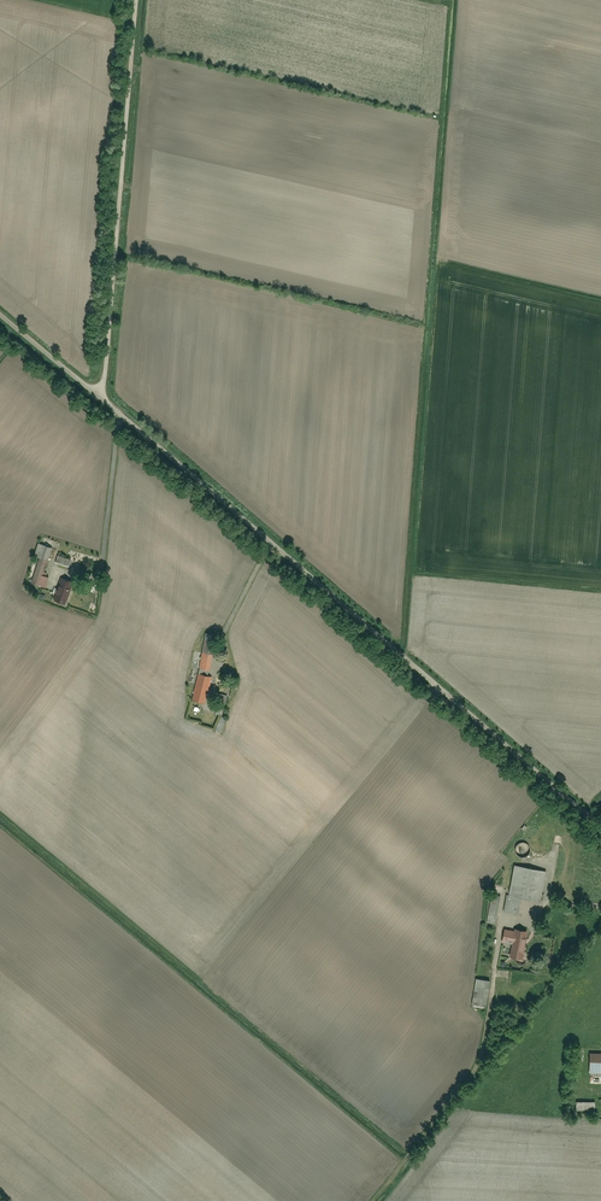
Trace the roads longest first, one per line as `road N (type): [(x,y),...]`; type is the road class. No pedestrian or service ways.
road 1 (unclassified): [(600,829),(102,403)]
road 2 (unclassified): [(102,403),(135,0)]
road 3 (unclassified): [(102,403),(0,317)]

